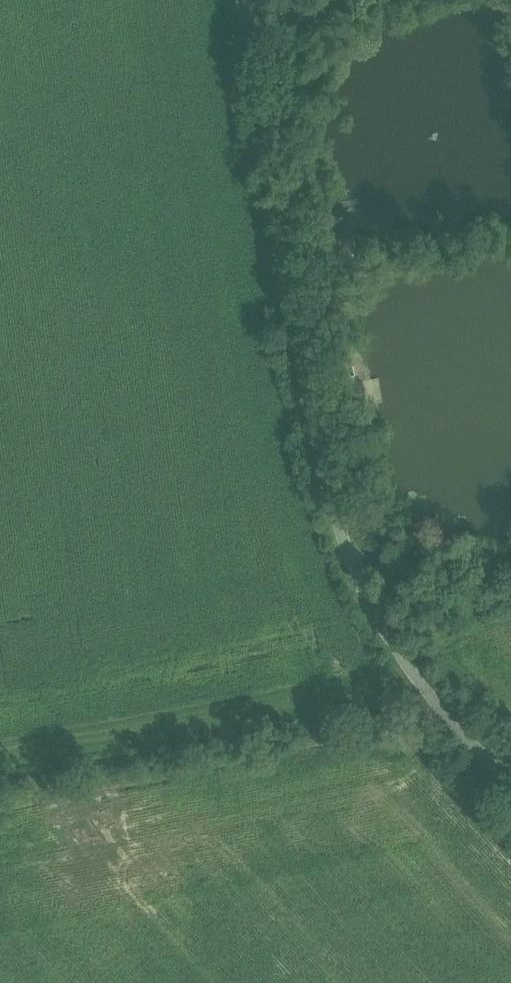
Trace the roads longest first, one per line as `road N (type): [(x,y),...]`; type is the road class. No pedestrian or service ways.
road 1 (unclassified): [(244,0),(309,408),(358,588),(435,709),(510,791)]

